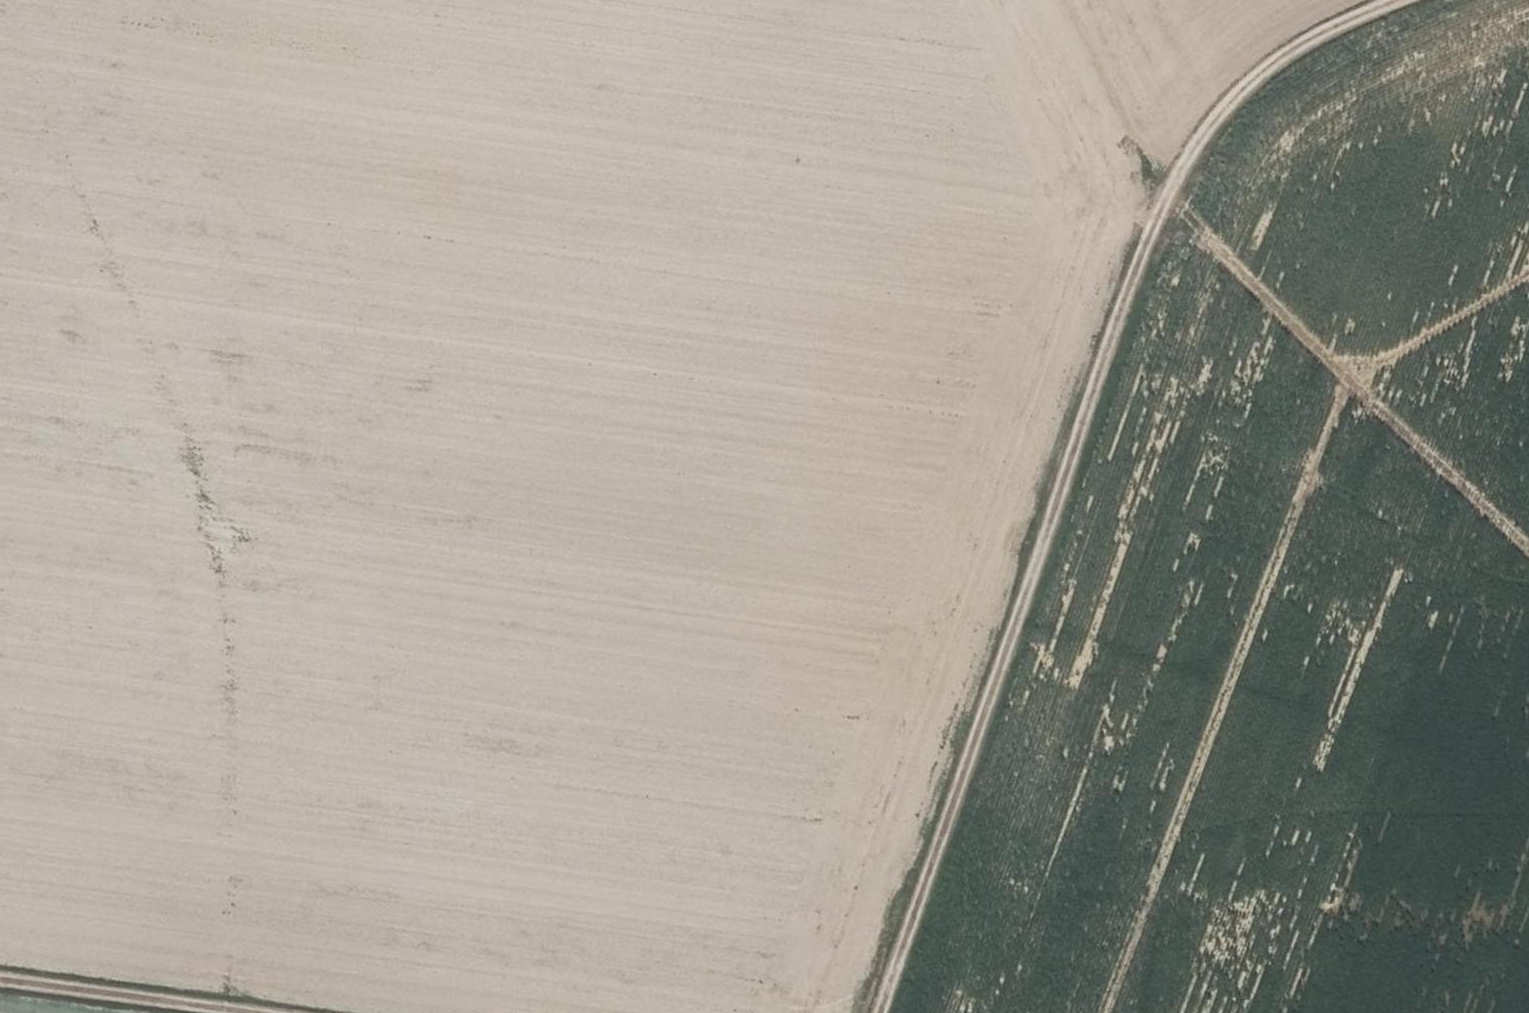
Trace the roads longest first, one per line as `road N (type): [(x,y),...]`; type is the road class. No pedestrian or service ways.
road 1 (track): [(883,1012),(1132,270),(1185,162),(1240,84),(1302,39),(1393,0)]
road 2 (track): [(0,983),(226,1012)]

